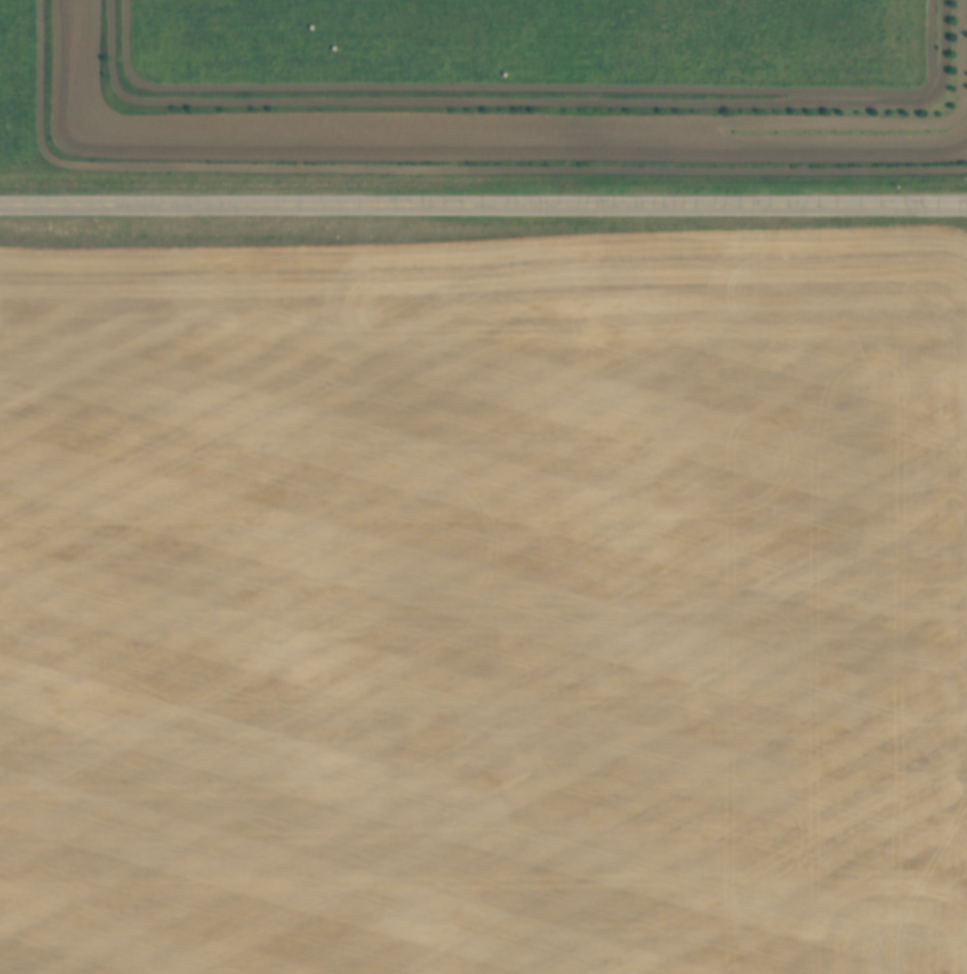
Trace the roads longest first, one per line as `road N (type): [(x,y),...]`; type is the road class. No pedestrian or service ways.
road 1 (residential): [(966,207),(0,207)]

